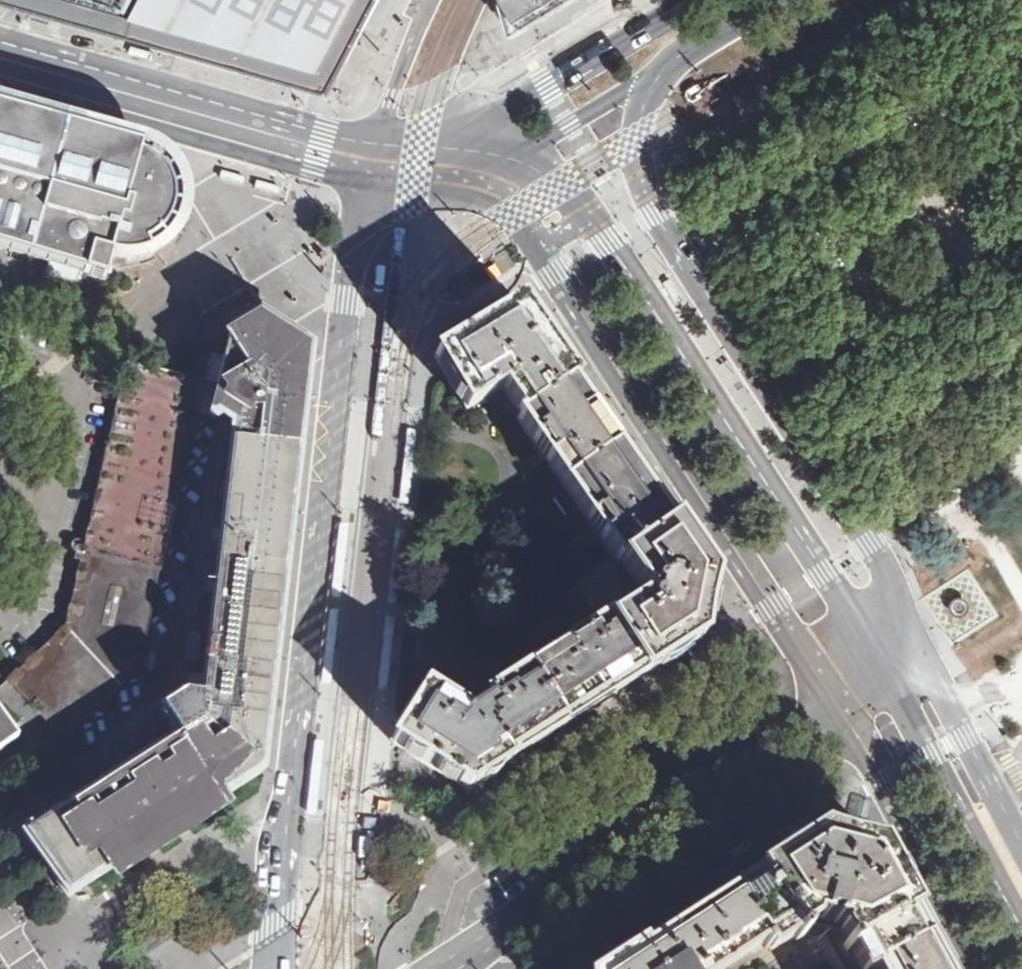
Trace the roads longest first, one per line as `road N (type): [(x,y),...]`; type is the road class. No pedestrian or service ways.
road 1 (primary): [(366,184),(285,809),(276,964)]
road 2 (unclassified): [(893,679),(592,218),(548,183),(491,167)]
road 3 (unclassified): [(444,196),(498,212),(511,225),(834,716)]
road 4 (primary): [(913,631),(876,540),(646,188),(635,148),(640,110),(677,58)]
road 5 (primary): [(453,968),(834,716)]
road 6 (unclassified): [(377,149),(0,42)]
road 7 (unclassified): [(0,83),(366,184)]
road 8 (primary): [(676,0),(480,116),(377,149)]
road 9 (unclassified): [(834,716),(978,968)]
road 10 (unclassified): [(1021,912),(893,679)]
road 11 (secondary): [(1021,848),(913,631)]
road 12 (primary): [(491,167),(677,58)]
road 13 (residential): [(430,0),(394,84),(377,149)]

